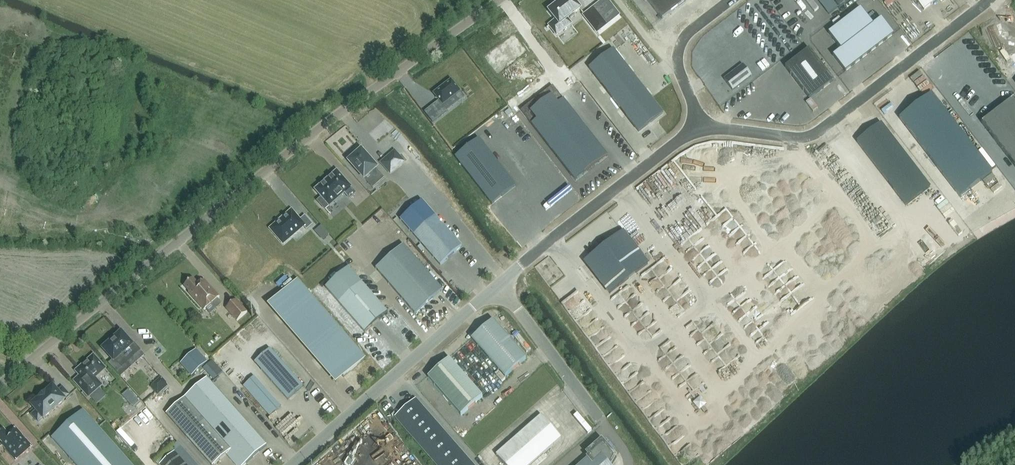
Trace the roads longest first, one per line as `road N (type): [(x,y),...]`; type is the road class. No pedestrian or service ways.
road 1 (tertiary): [(0,384),(319,128),(499,0)]
road 2 (unclassified): [(296,464),(556,236),(700,124)]
road 3 (unclassified): [(700,124),(799,139),(823,130),(989,0)]

